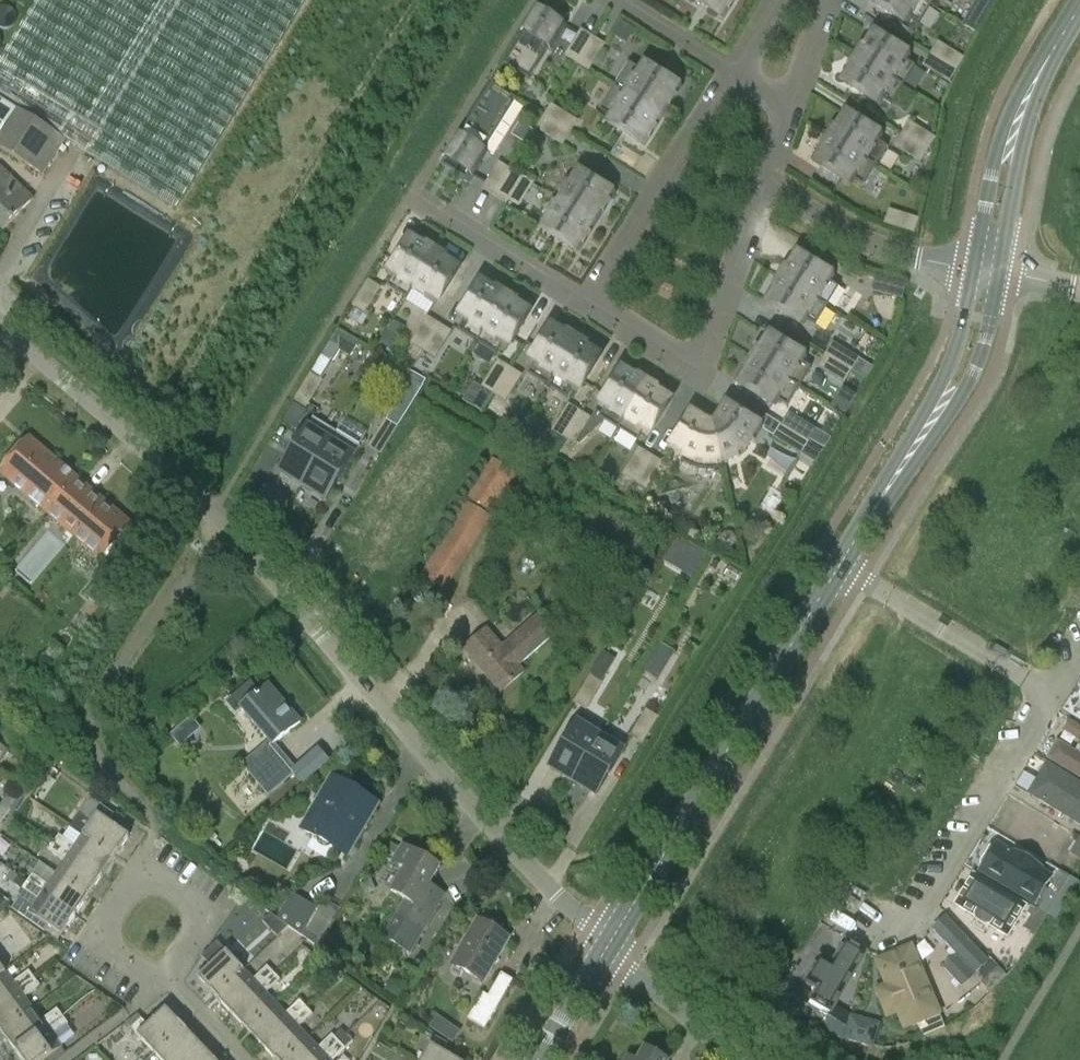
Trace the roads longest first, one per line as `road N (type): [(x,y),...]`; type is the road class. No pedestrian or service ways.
road 1 (residential): [(609,944),(167,465),(0,320)]
road 2 (tertiary): [(609,944),(840,565)]
road 3 (residential): [(599,310),(701,377),(766,188)]
road 4 (residential): [(871,923),(899,921),(918,908),(1050,695)]
road 5 (tertiary): [(868,520),(966,387),(999,273)]
road 6 (residential): [(739,74),(599,310)]
road 7 (tertiary): [(973,269),(957,349),(868,520)]
road 8 (tertiary): [(1059,40),(1007,118),(973,269)]
road 9 (residential): [(1050,695),(840,565)]
road 10 (tertiary): [(999,273),(1031,119),(1059,40)]
road 11 (residential): [(169,967),(190,951),(195,913),(178,893),(152,887),(120,908),(115,935),(129,959),(155,969)]
road 12 (residential): [(973,269),(918,259),(827,224),(766,188)]
road 13 (residential): [(410,198),(599,310)]
road 14 (residential): [(738,1059),(609,944)]
road 15 (residential): [(623,0),(739,74)]
road 16 (tertiary): [(539,1059),(609,944)]
road 17 (residential): [(248,1059),(169,967)]

